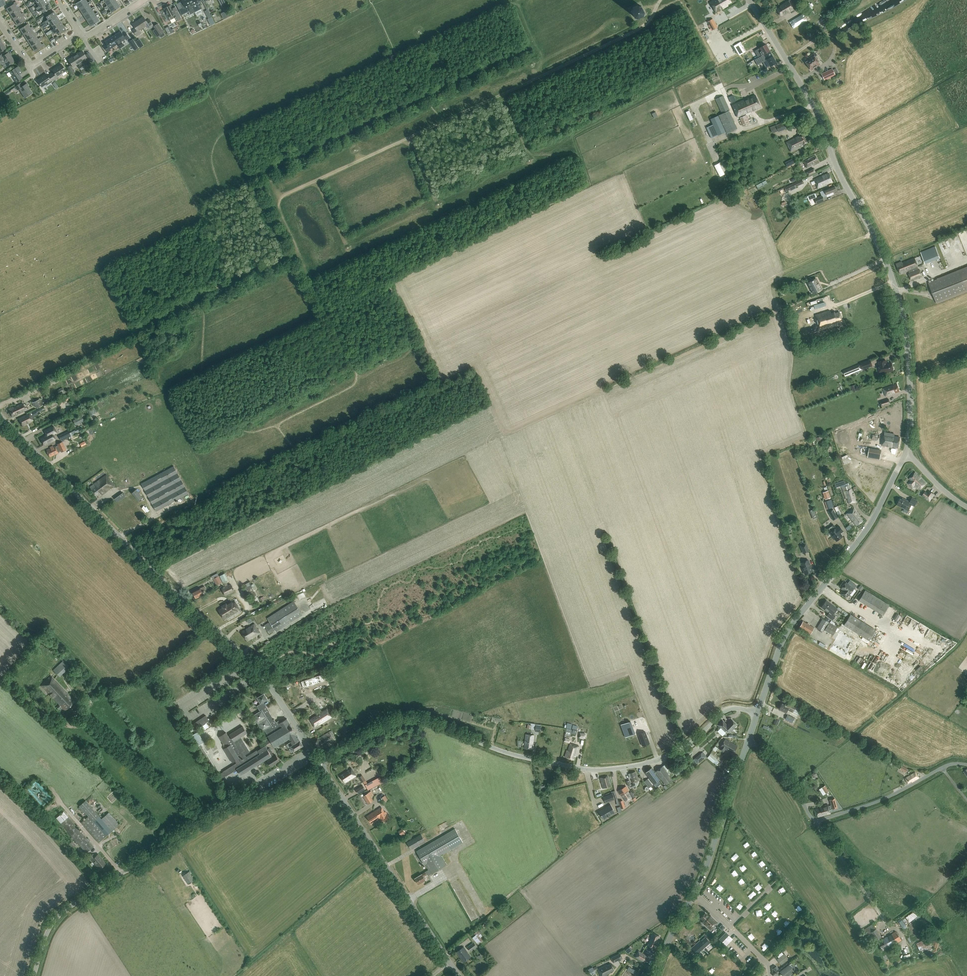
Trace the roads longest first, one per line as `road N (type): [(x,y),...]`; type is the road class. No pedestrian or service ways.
road 1 (tertiary): [(909,451),(906,326),(886,260),(813,105),(749,0)]
road 2 (unclassified): [(320,764),(254,666),(0,414)]
road 3 (unclassified): [(320,764),(382,726),(410,719),(516,755),(612,769),(670,755),(727,710),(757,713)]
road 4 (unclassified): [(34,975),(63,911),(228,804),(320,764)]
road 5 (tertiary): [(757,713),(788,629),(866,530),(909,451)]
road 6 (unclassified): [(748,741),(817,819),(886,797),(945,766),(966,765)]
road 7 (tertiary): [(655,975),(708,861),(748,741)]
road 8 (unclassified): [(450,962),(320,764)]

